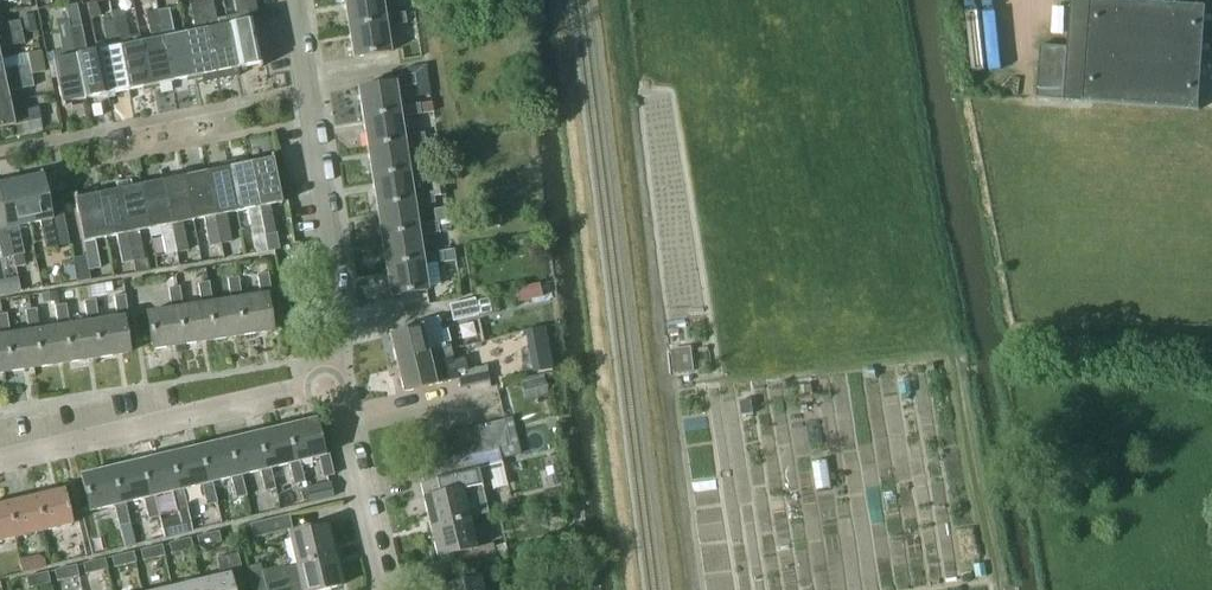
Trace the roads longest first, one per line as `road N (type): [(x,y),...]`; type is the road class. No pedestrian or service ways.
road 1 (residential): [(324,389),(336,320),(289,0)]
road 2 (residential): [(0,464),(324,389)]
road 3 (residential): [(344,428),(508,380)]
road 4 (residential): [(393,589),(344,428)]

